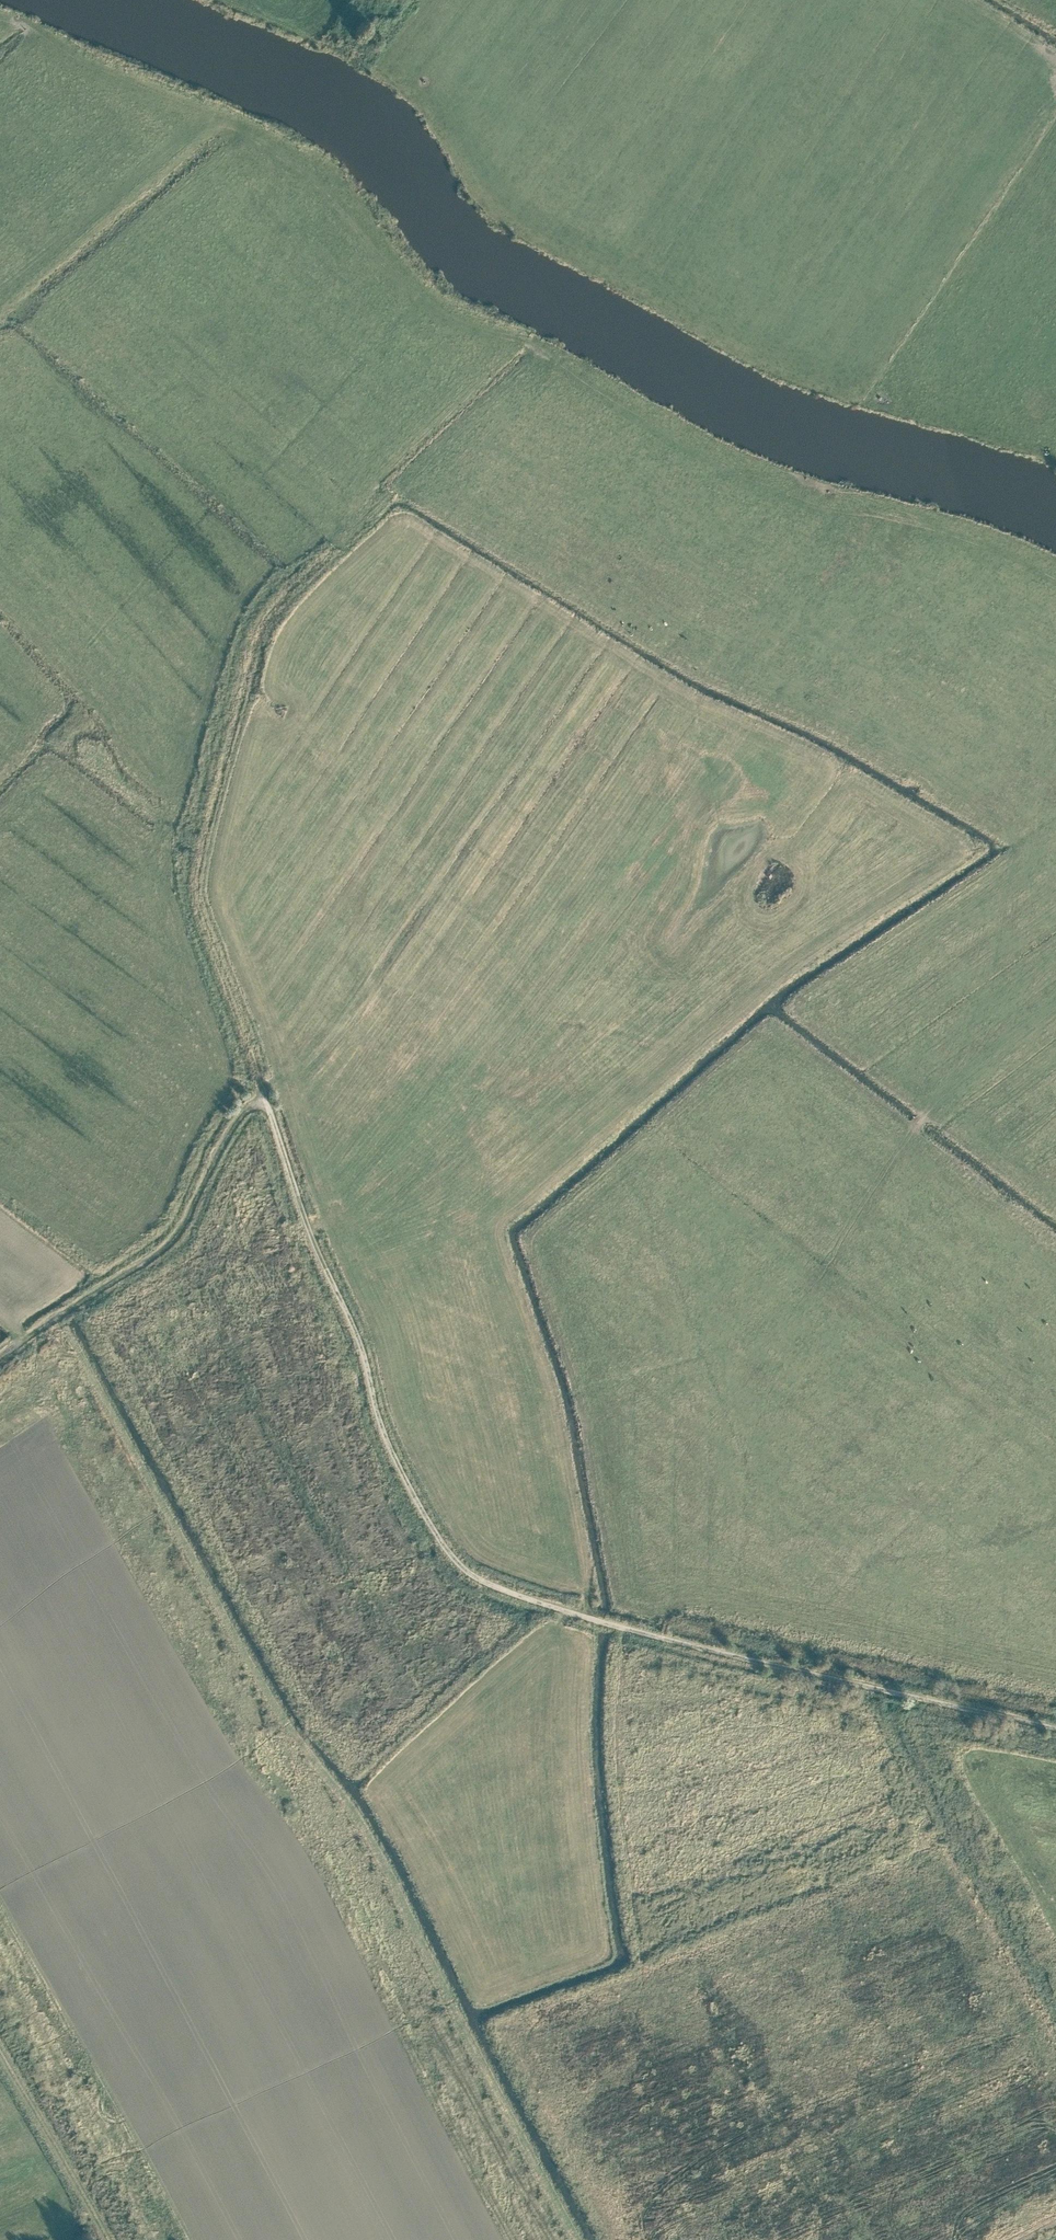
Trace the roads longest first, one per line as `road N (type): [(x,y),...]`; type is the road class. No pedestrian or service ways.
road 1 (track): [(1055,1729),(620,1632),(463,1571),(378,1424),(347,1313),(265,1103)]

